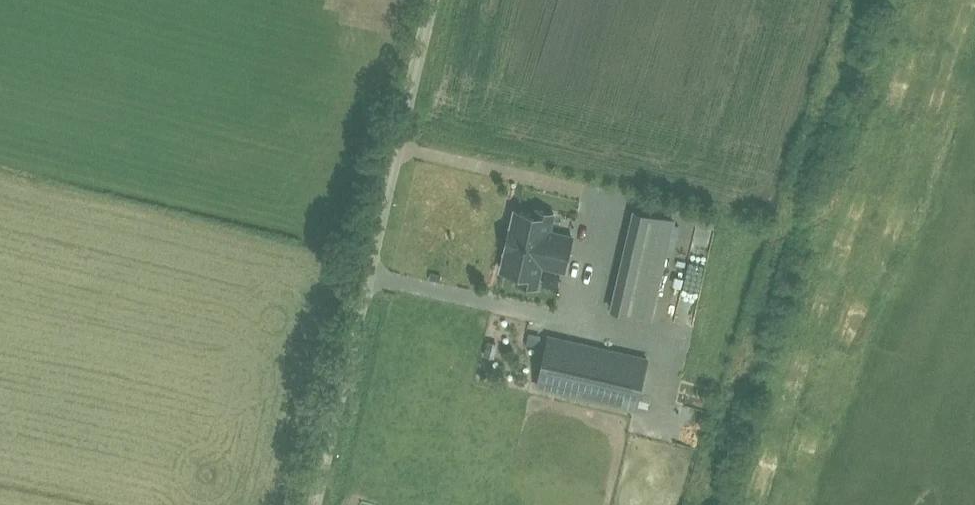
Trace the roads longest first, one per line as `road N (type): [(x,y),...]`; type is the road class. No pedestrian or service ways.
road 1 (unclassified): [(313,504),(431,0)]

